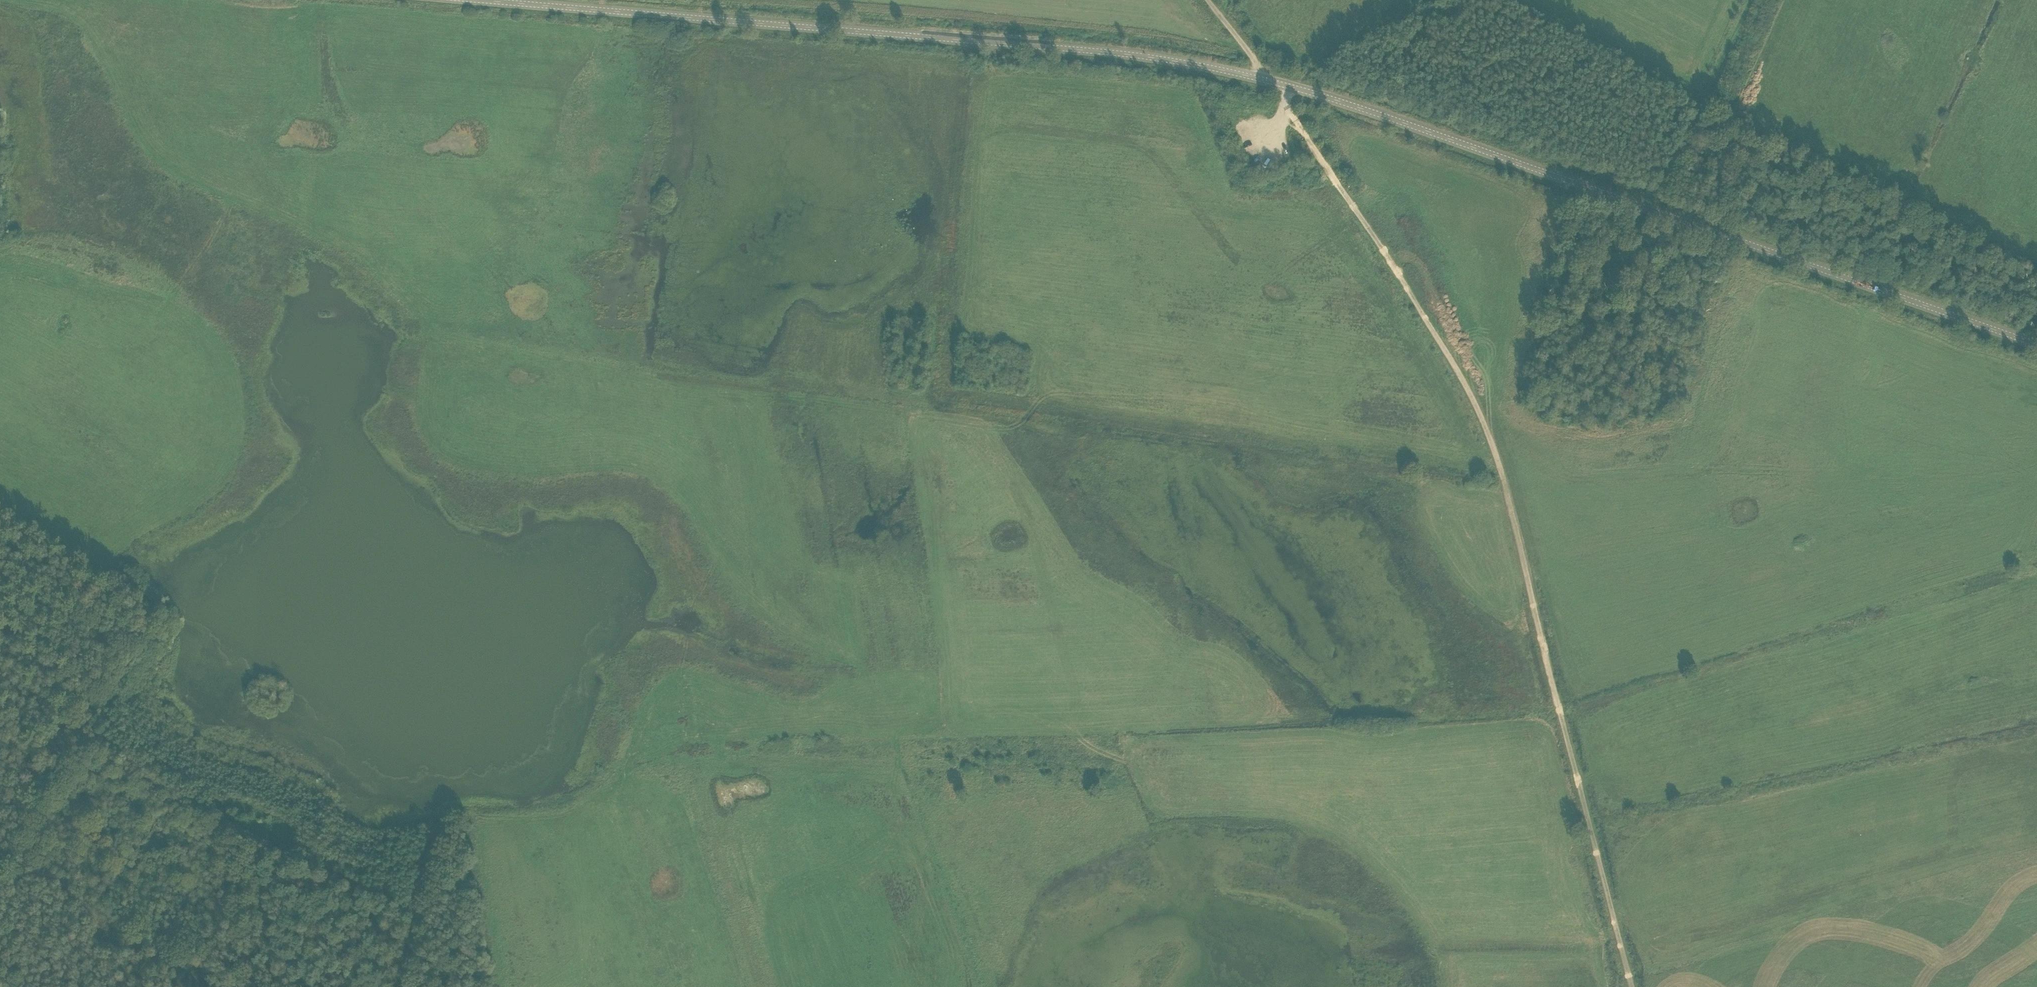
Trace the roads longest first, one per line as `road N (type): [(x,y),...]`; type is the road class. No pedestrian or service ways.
road 1 (track): [(1630,986),(1505,488),(1477,408),(1353,207),(1207,0)]
road 2 (tertiary): [(483,0),(1129,54),(1291,87)]
road 3 (tertiary): [(2036,345),(1291,87)]
road 4 (track): [(1748,0),(1652,210)]

